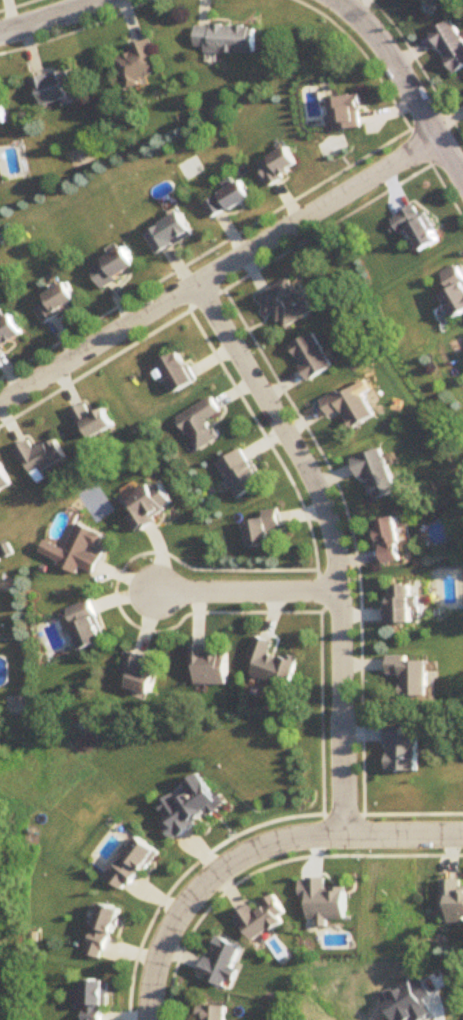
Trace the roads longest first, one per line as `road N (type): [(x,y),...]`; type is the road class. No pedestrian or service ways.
road 1 (residential): [(0,400),(443,139)]
road 2 (residential): [(150,1019),(164,934),(188,895),(241,851),(277,836),(335,828),(462,831)]
road 3 (residential): [(194,281),(311,477),(329,526),(338,591)]
road 4 (residential): [(335,828),(338,591)]
road 5 (residential): [(341,0),(384,46),(462,173)]
road 6 (residential): [(338,591),(155,592)]

